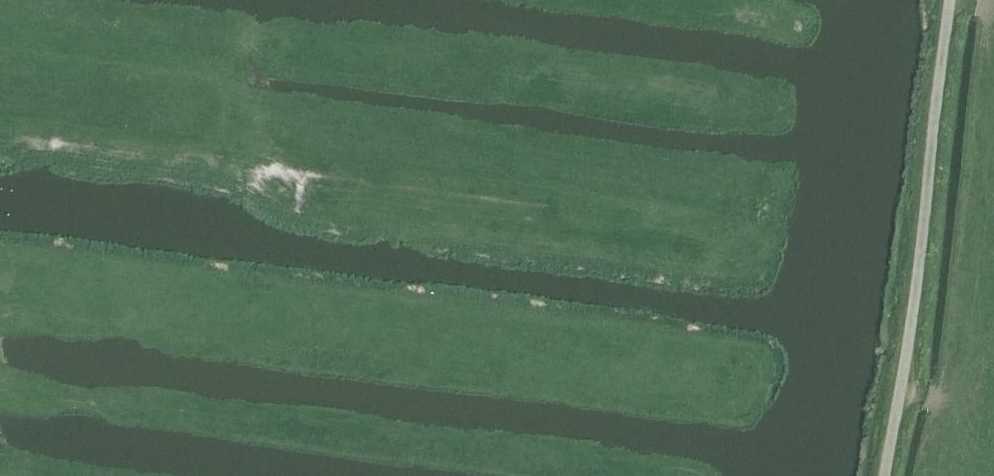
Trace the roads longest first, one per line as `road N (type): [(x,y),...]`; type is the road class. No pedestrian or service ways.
road 1 (unclassified): [(887,475),(956,0)]

